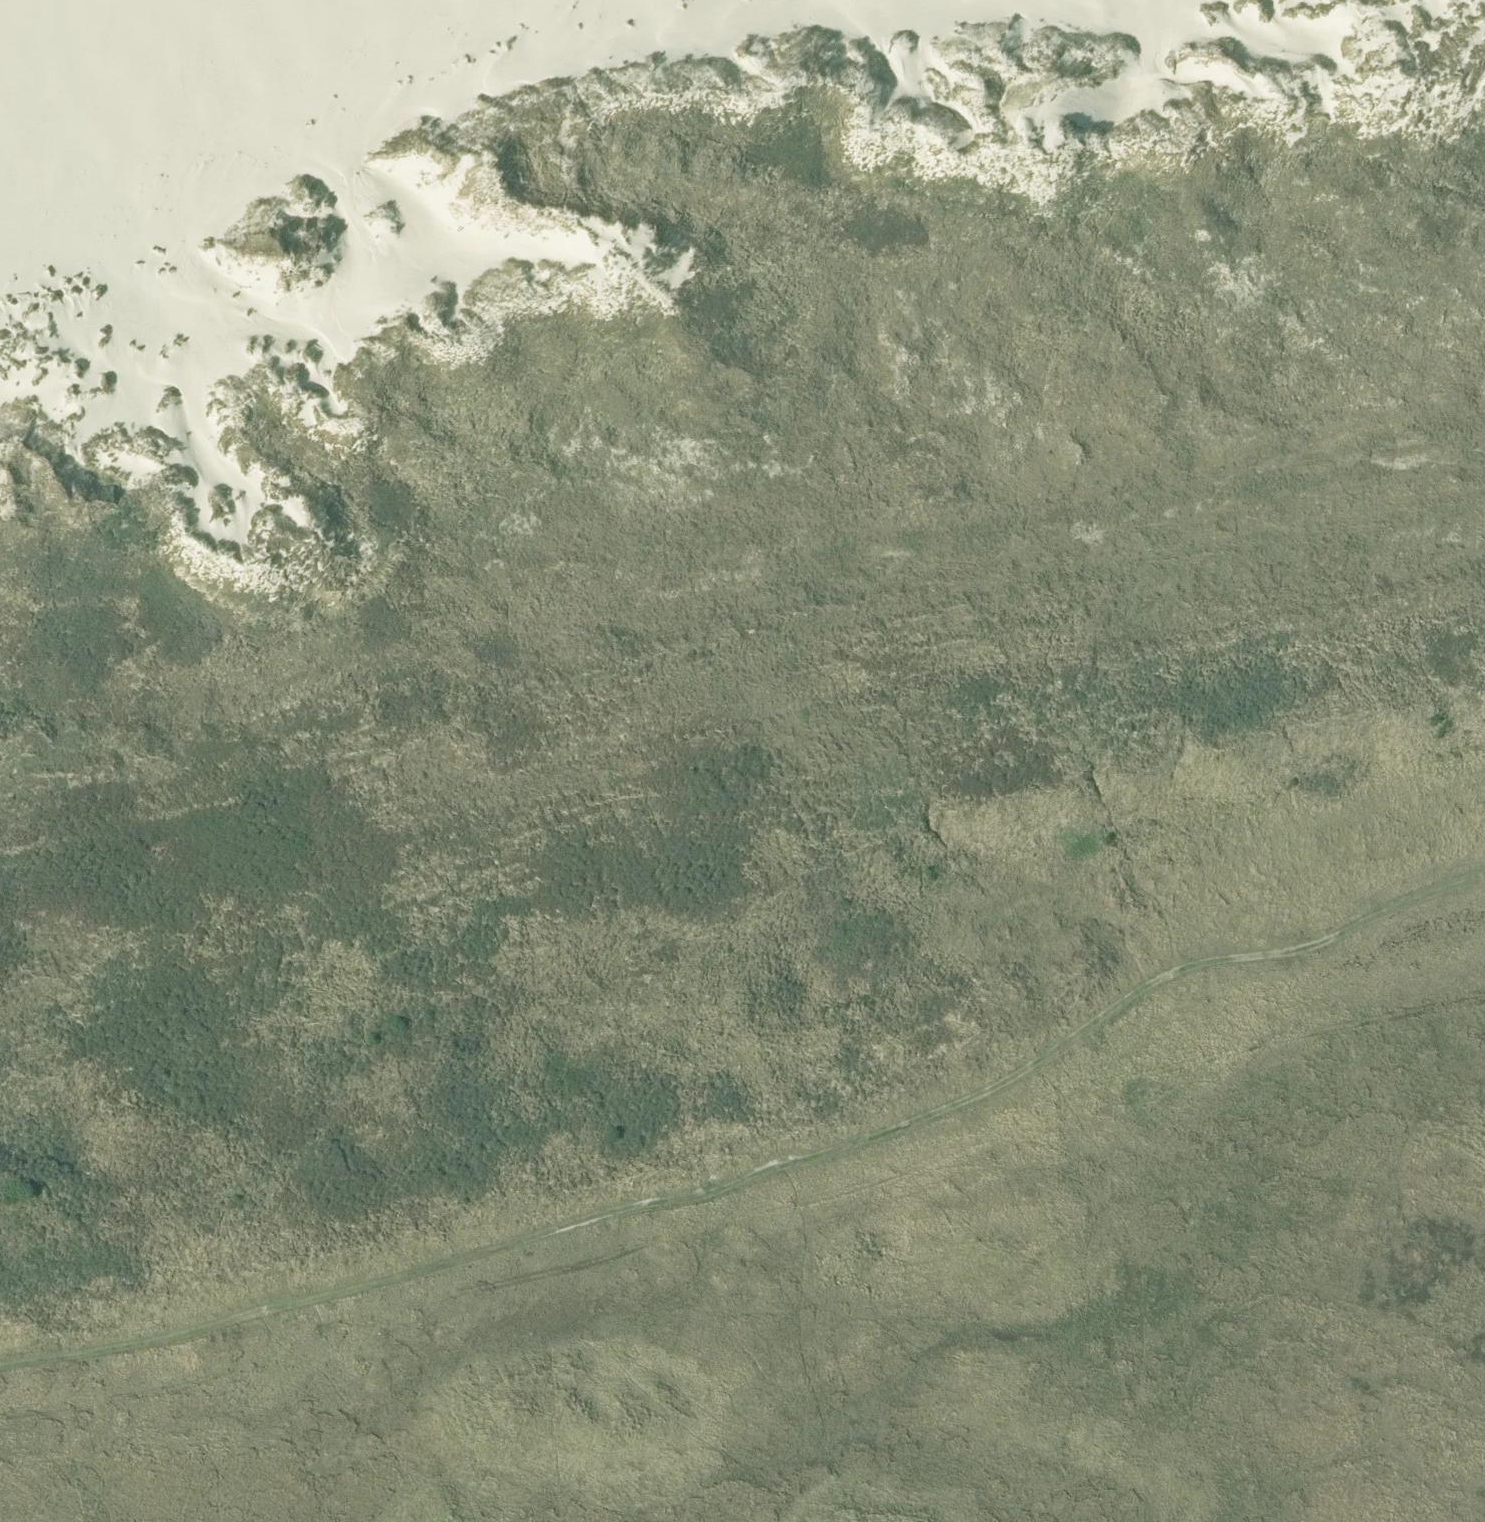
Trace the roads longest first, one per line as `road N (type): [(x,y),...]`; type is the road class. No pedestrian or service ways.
road 1 (track): [(0,1346),(657,1206),(1002,1089),(1141,986)]
road 2 (track): [(1484,863),(1368,908),(1302,964),(1212,966),(1141,986)]

